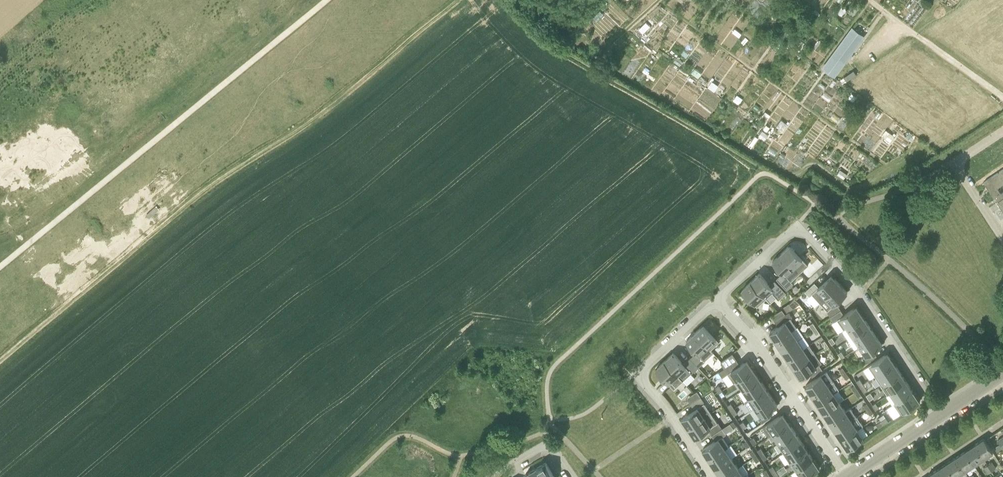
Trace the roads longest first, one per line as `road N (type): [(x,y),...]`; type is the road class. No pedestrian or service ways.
road 1 (track): [(457,0),(0,359)]
road 2 (residential): [(941,415),(860,292),(806,232),(788,234),(718,300)]
road 3 (residential): [(718,300),(642,376),(711,476)]
road 4 (residential): [(718,300),(846,476)]
road 5 (residential): [(1002,236),(960,165),(1002,132)]

